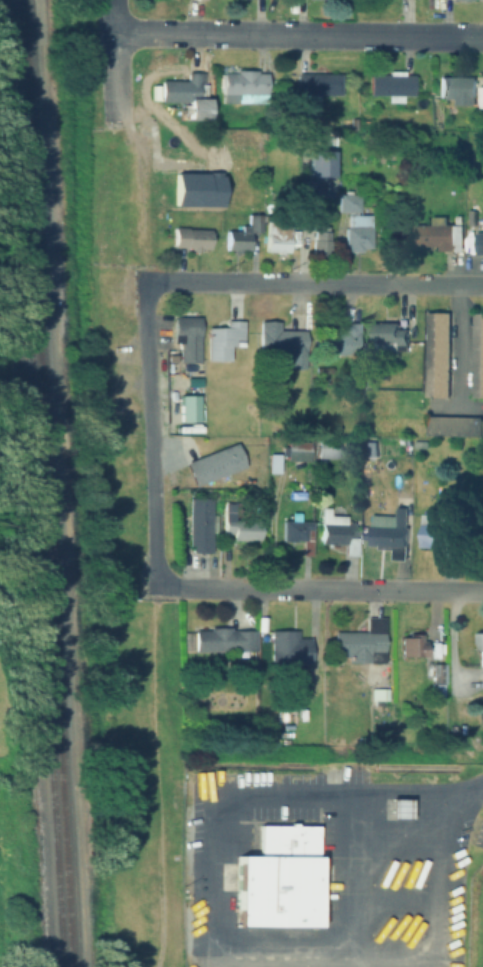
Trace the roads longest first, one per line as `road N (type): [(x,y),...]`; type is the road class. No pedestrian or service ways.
road 1 (track): [(162,588),(152,621),(156,966)]
road 2 (residential): [(112,32),(482,38)]
road 3 (residential): [(482,284),(143,281)]
road 4 (residential): [(482,591),(162,588)]
road 5 (residential): [(162,588),(154,568),(143,281)]

